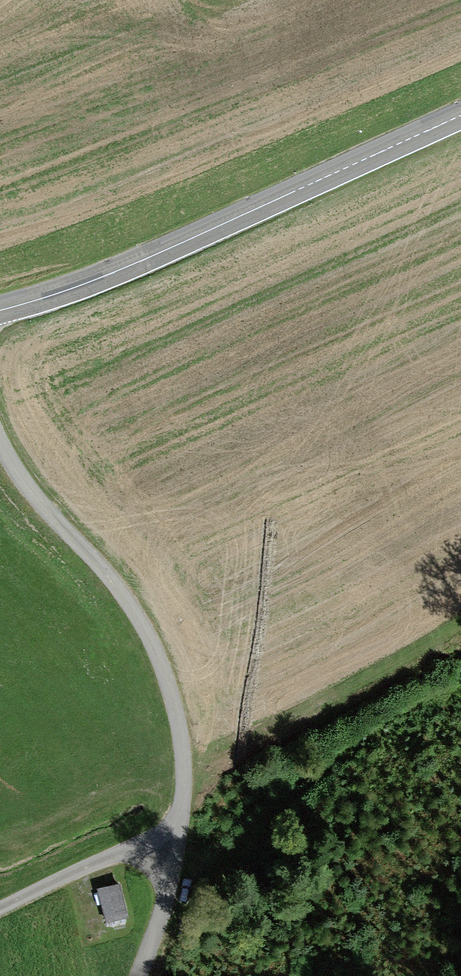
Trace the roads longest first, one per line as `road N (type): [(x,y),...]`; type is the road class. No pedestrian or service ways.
road 1 (secondary): [(0,310),(142,260),(460,115)]
road 2 (residential): [(0,443),(28,488),(115,585),(160,663),(183,762),(182,800),(170,827)]
road 3 (residential): [(170,827),(0,908)]
road 4 (unclassified): [(170,827),(168,893),(139,975)]

